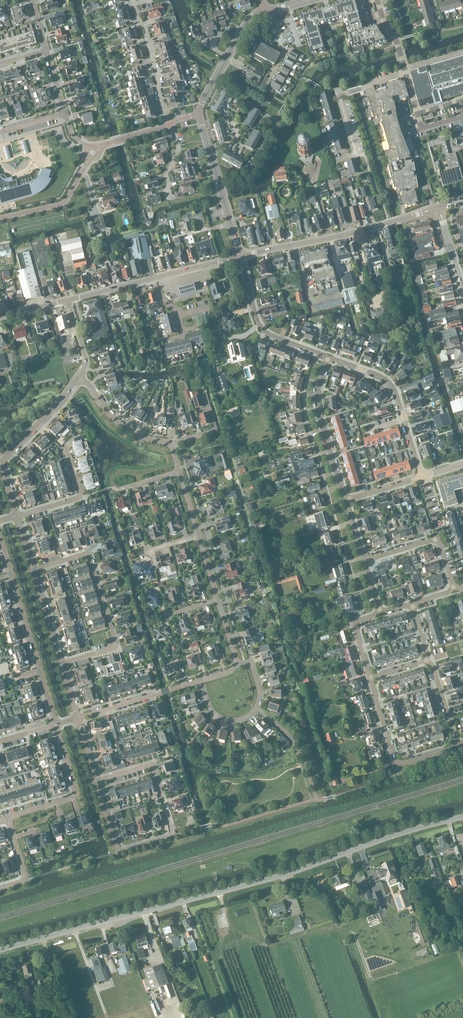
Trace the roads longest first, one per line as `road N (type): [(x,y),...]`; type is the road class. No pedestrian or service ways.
road 1 (tertiary): [(0,950),(278,877),(462,817)]
road 2 (residential): [(33,569),(90,558),(114,645),(61,664)]
road 3 (tertiary): [(241,256),(439,208)]
road 4 (residential): [(97,781),(146,766),(154,771),(171,834),(119,849)]
road 5 (residential): [(422,476),(391,385),(328,358)]
road 6 (residential): [(10,574),(55,725)]
road 7 (residential): [(335,162),(357,153),(342,95),(405,72)]
road 8 (tertiary): [(241,256),(199,113)]
road 9 (residential): [(328,358),(264,330),(241,256)]
road 10 (residential): [(349,499),(319,413),(328,358)]
road 11 (residential): [(236,662),(252,664),(260,689),(256,708),(241,719),(214,712),(201,680)]
road 12 (residential): [(55,725),(74,796),(8,817)]
road 13 (residential): [(61,400),(2,461),(17,516)]
road 14 (residential): [(171,122),(134,0)]

